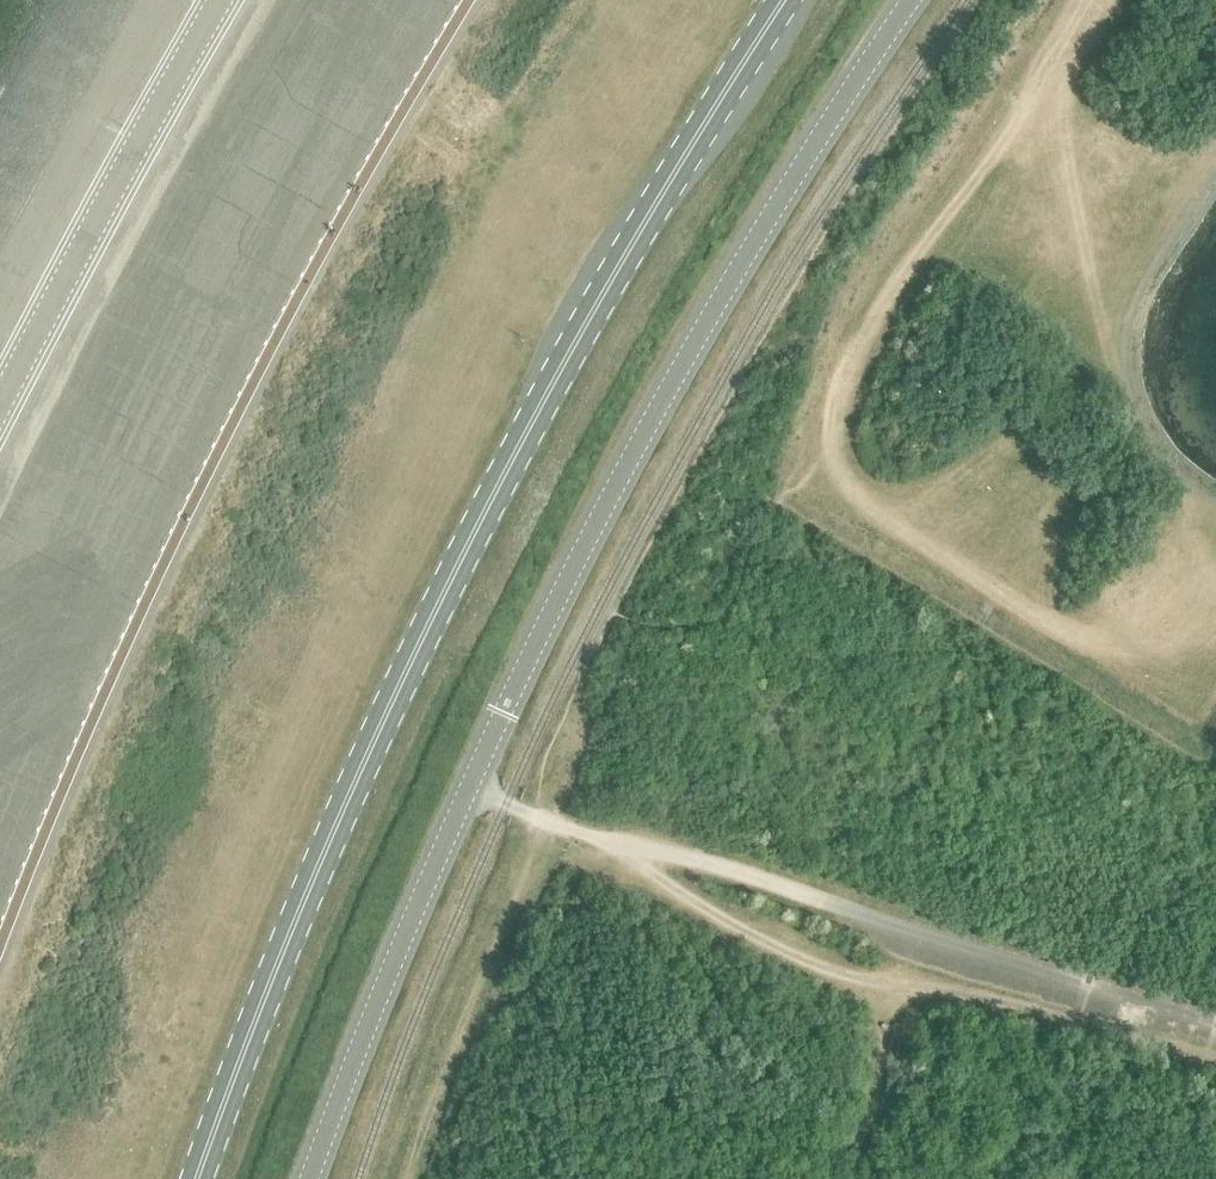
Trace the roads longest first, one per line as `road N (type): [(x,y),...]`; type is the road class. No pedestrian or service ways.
road 1 (tertiary): [(307,1178),(531,653),(677,373),(911,0)]
road 2 (primary): [(196,1178),(334,829),(567,350),(784,0)]
road 3 (track): [(1085,0),(1024,113),(876,285),(825,410),(823,439),(858,490),(1128,661)]
road 4 (track): [(468,792),(574,831),(756,877),(922,937),(1215,1020)]
road 5 (track): [(617,844),(710,912),(847,977),(963,992),(1215,1064)]
road 6 (unclassified): [(0,407),(220,0)]
road 7 (track): [(408,1178),(548,821)]

